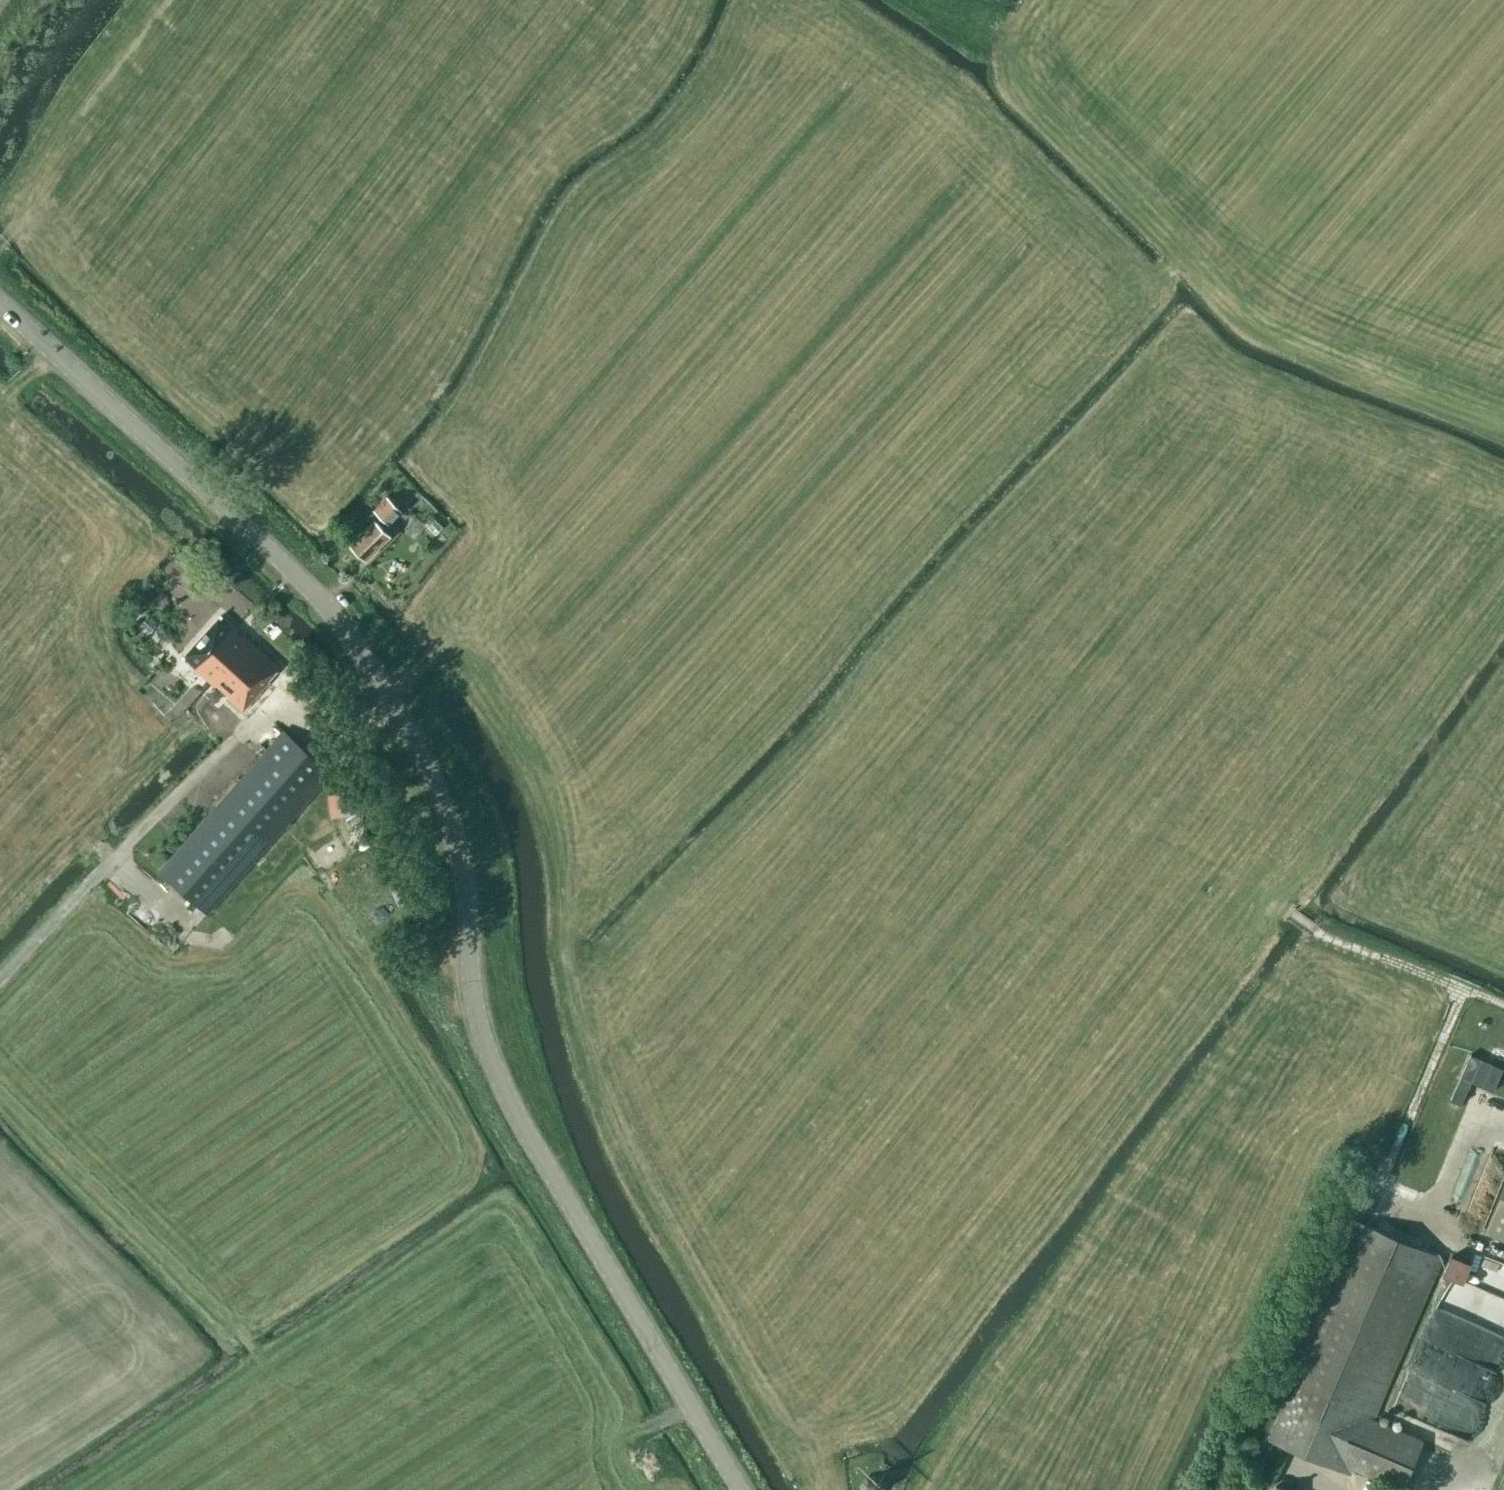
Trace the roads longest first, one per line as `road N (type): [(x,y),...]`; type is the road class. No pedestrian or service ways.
road 1 (tertiary): [(740,1489),(512,1105),(474,998),(455,838),(392,697),(297,580),(0,306)]
road 2 (track): [(1285,908),(1317,933),(1503,1008)]

